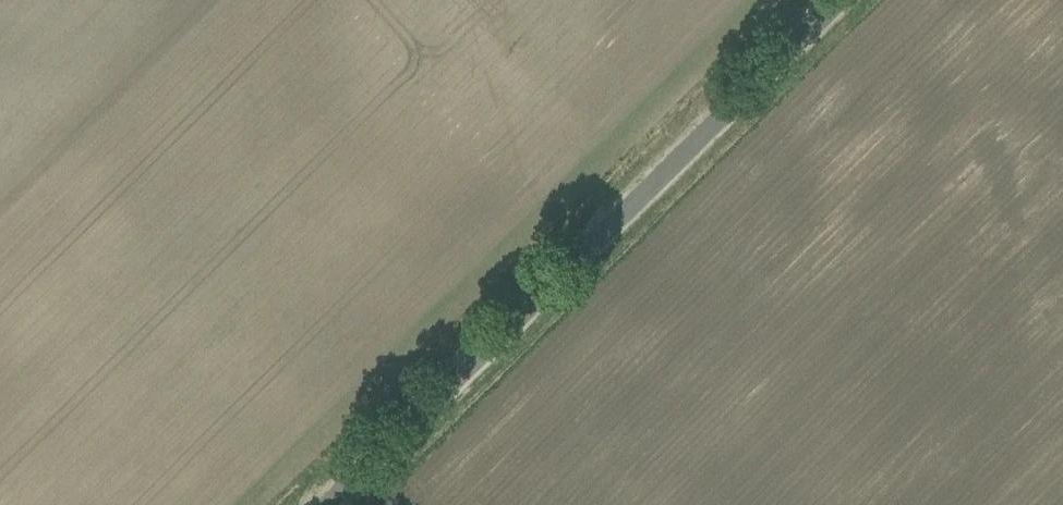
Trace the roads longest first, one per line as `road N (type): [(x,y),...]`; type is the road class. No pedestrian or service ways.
road 1 (unclassified): [(328,504),(839,0)]

